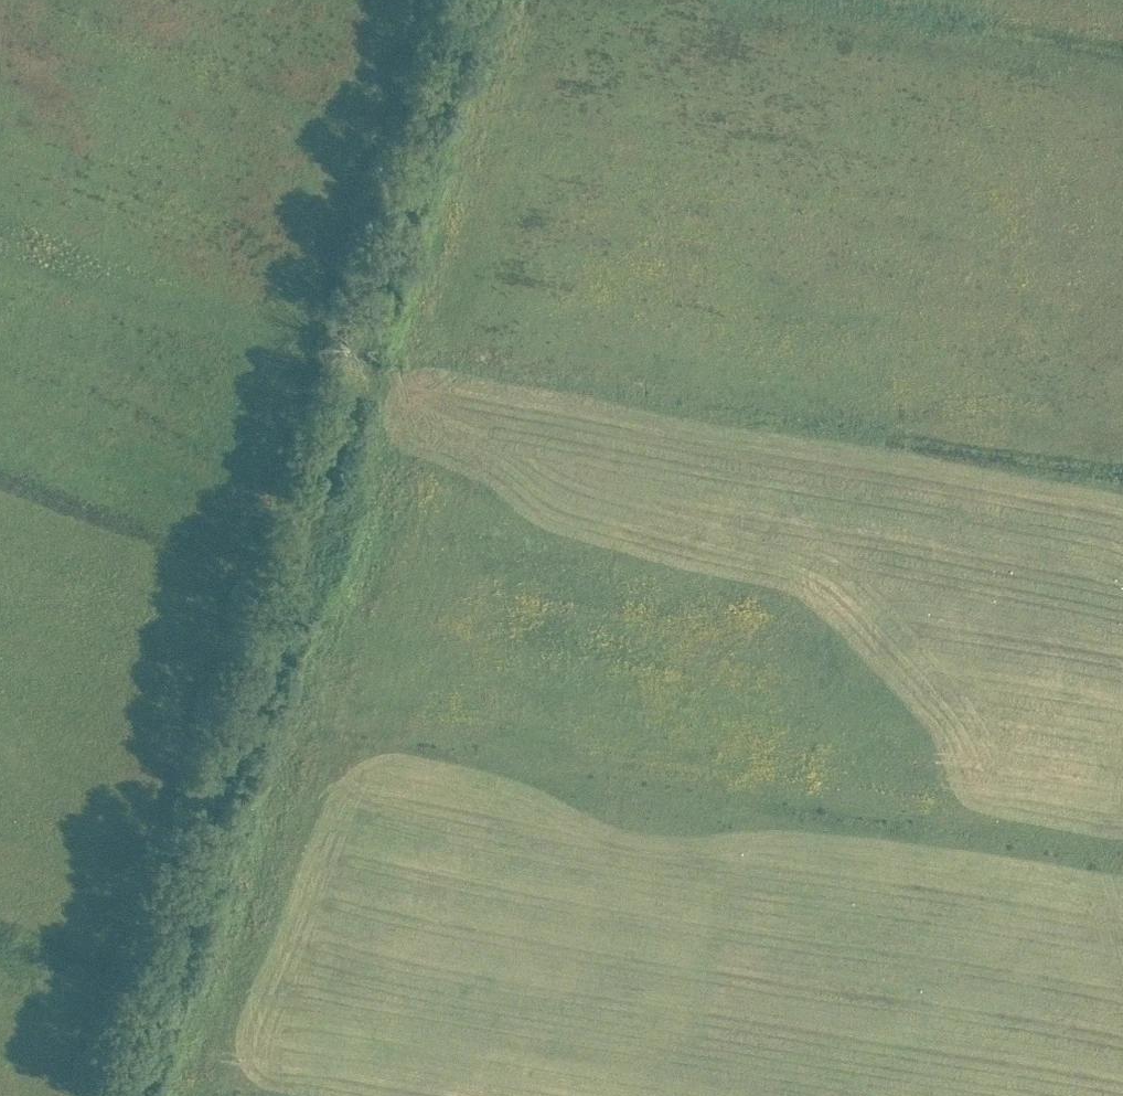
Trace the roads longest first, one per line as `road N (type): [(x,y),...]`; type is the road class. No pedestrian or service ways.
road 1 (track): [(111,1095),(454,0)]

